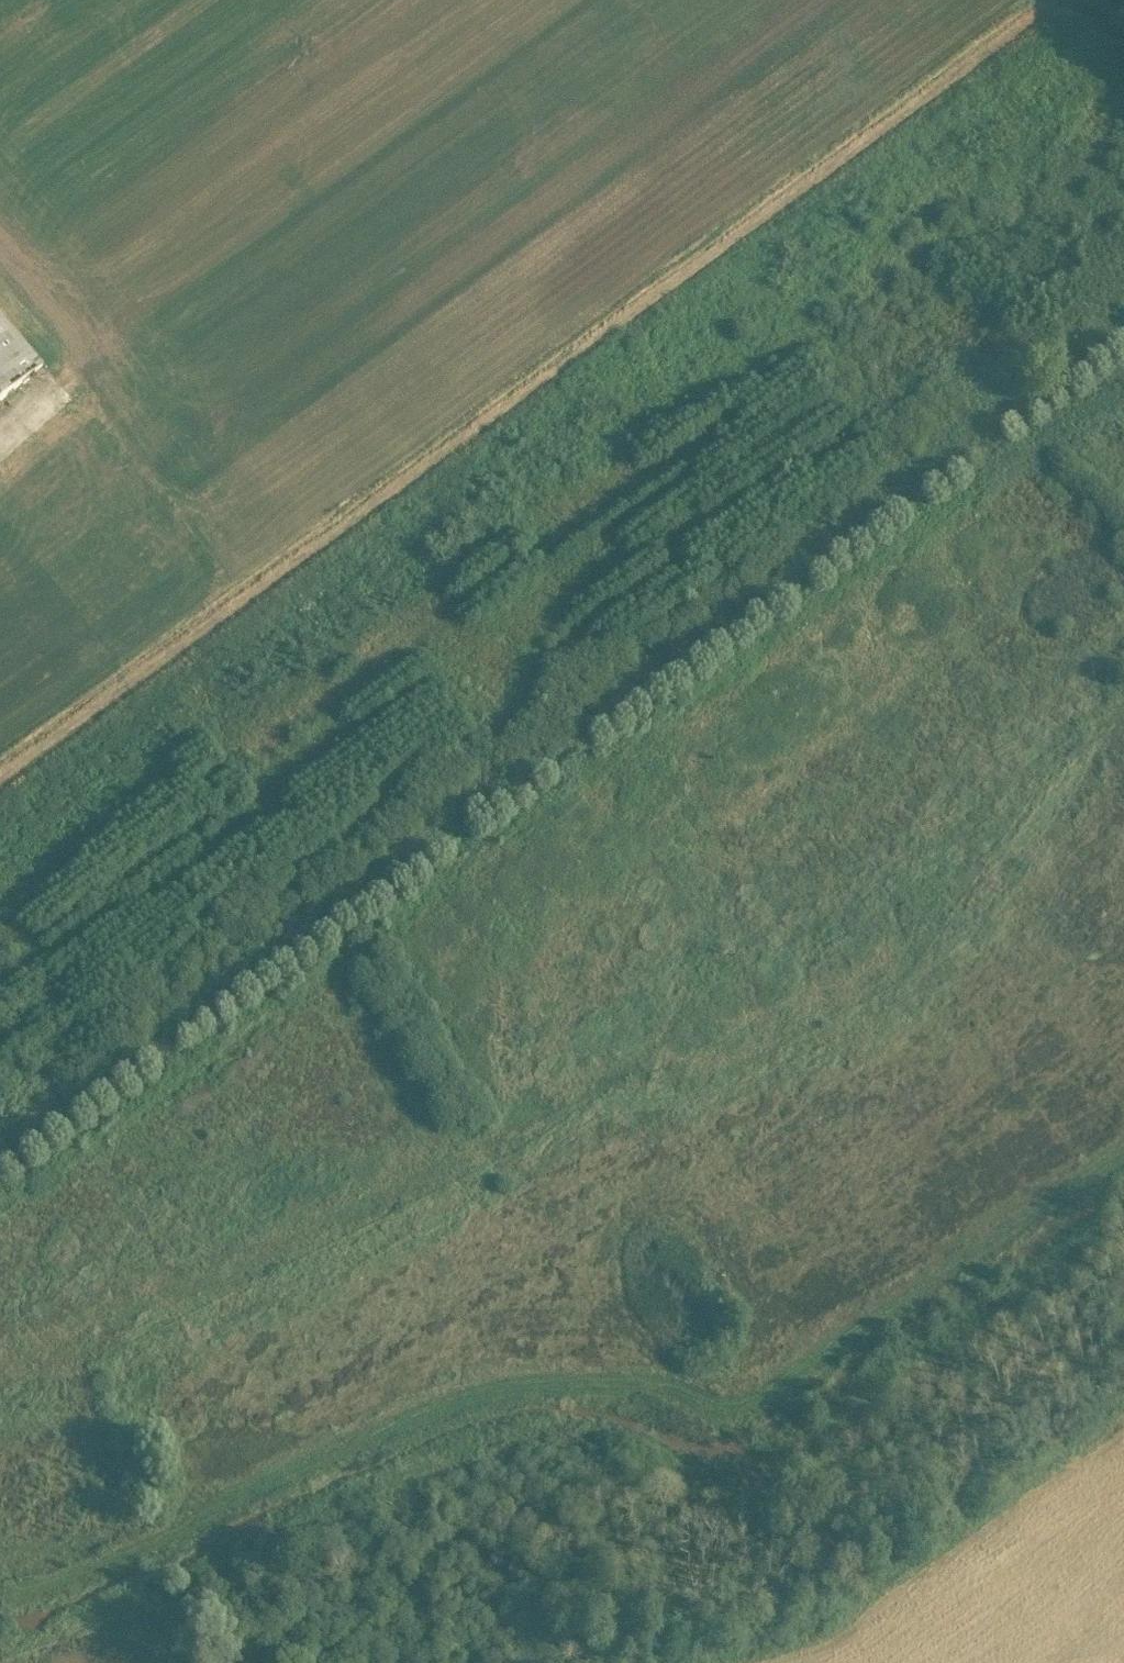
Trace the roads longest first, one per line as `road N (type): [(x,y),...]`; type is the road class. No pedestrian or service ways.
road 1 (track): [(0,772),(1048,0)]
road 2 (track): [(1123,1157),(738,1414),(698,1424),(576,1394),(450,1408),(173,1539),(38,1592),(22,1591)]

